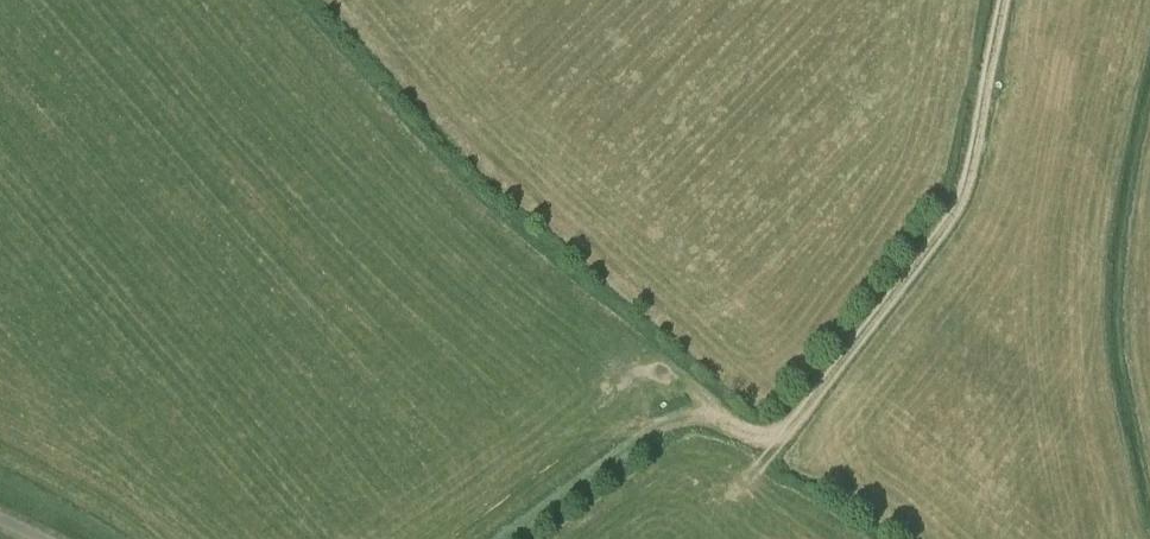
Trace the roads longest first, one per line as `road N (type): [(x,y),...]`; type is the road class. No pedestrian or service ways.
road 1 (track): [(1002,0),(965,187),(796,431),(766,434),(715,410),(673,417),(506,538)]

